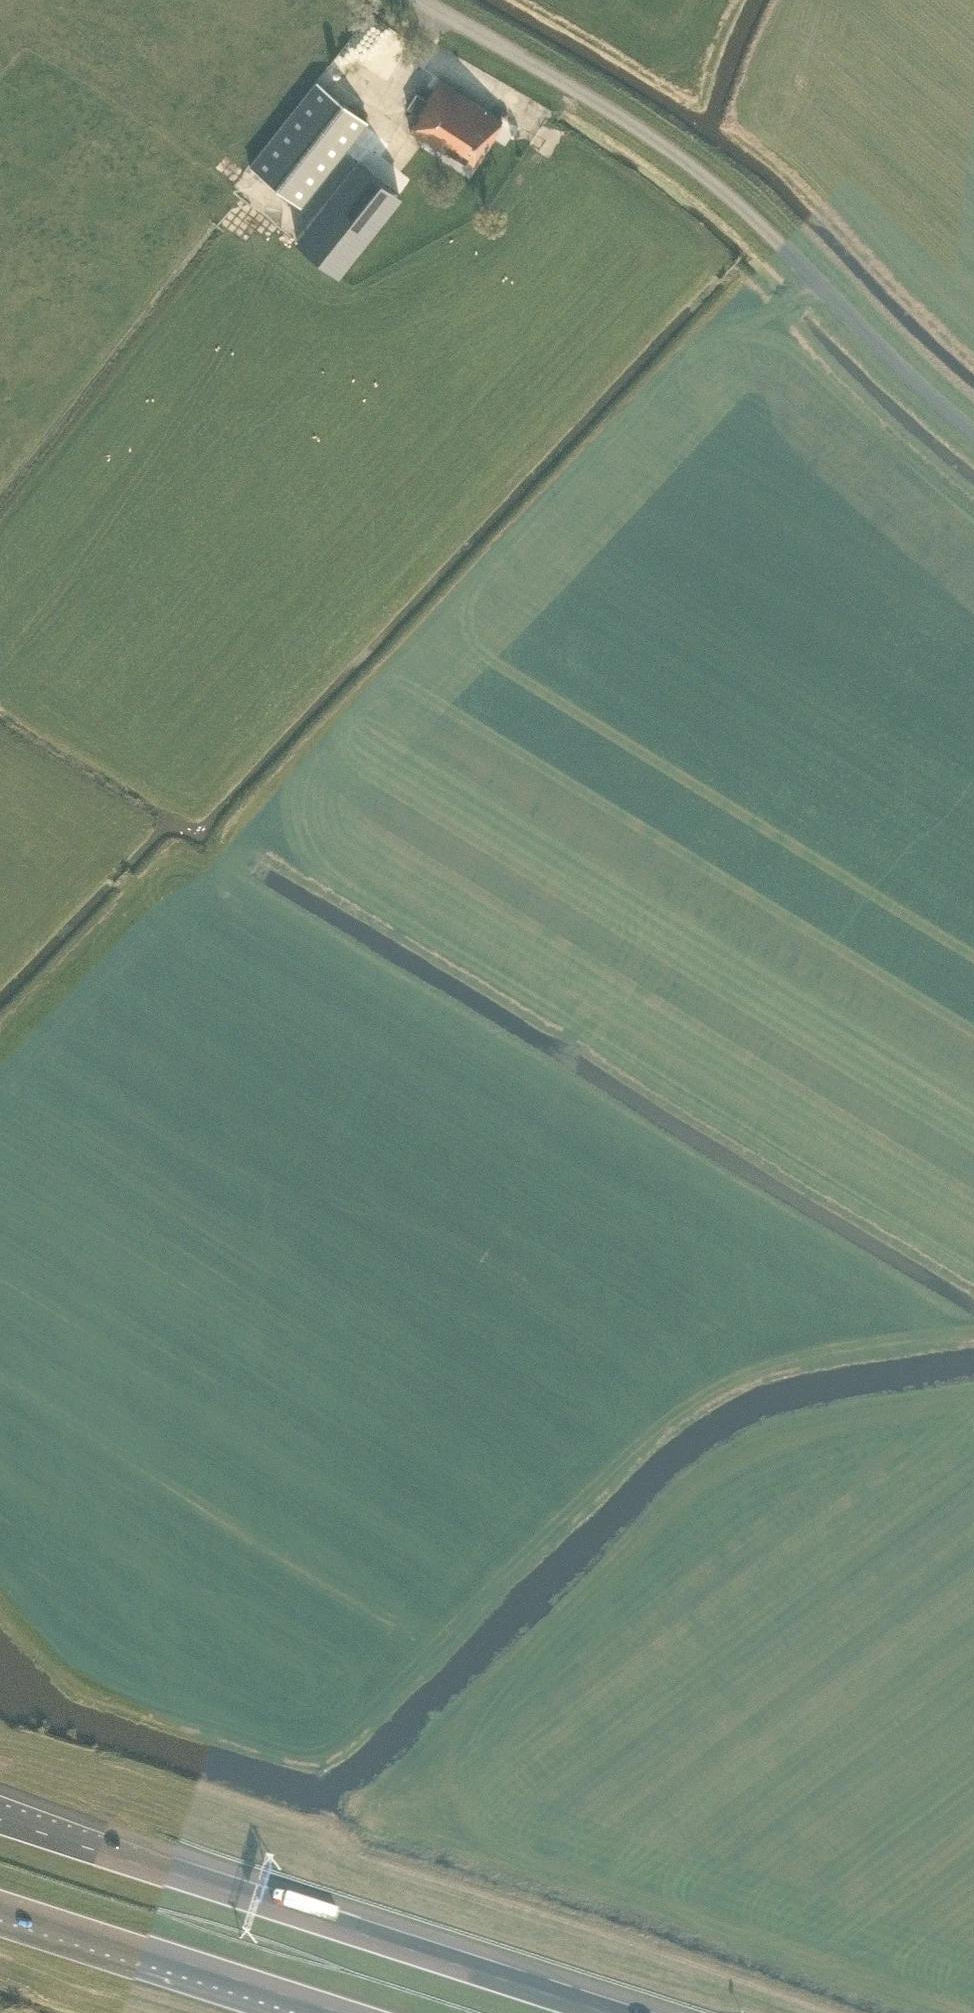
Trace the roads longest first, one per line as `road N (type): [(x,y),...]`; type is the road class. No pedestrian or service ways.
road 1 (unclassified): [(973,433),(696,168),(423,0)]
road 2 (motorway): [(601,2012),(0,1820)]
road 3 (motorway): [(0,1904),(328,2010)]

